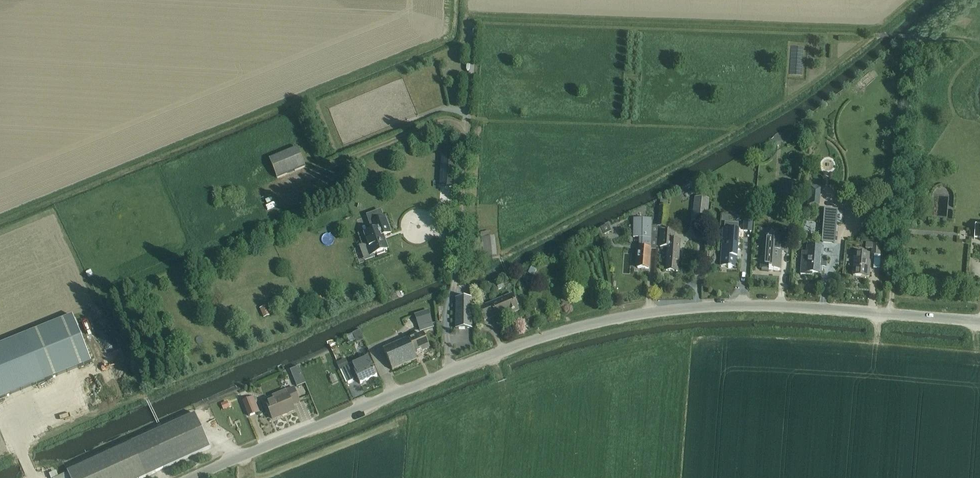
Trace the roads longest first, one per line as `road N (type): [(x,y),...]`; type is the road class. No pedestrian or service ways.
road 1 (unclassified): [(191,477),(503,351),(611,319),(756,305),(979,321)]
road 2 (track): [(948,12),(914,53),(890,313)]

